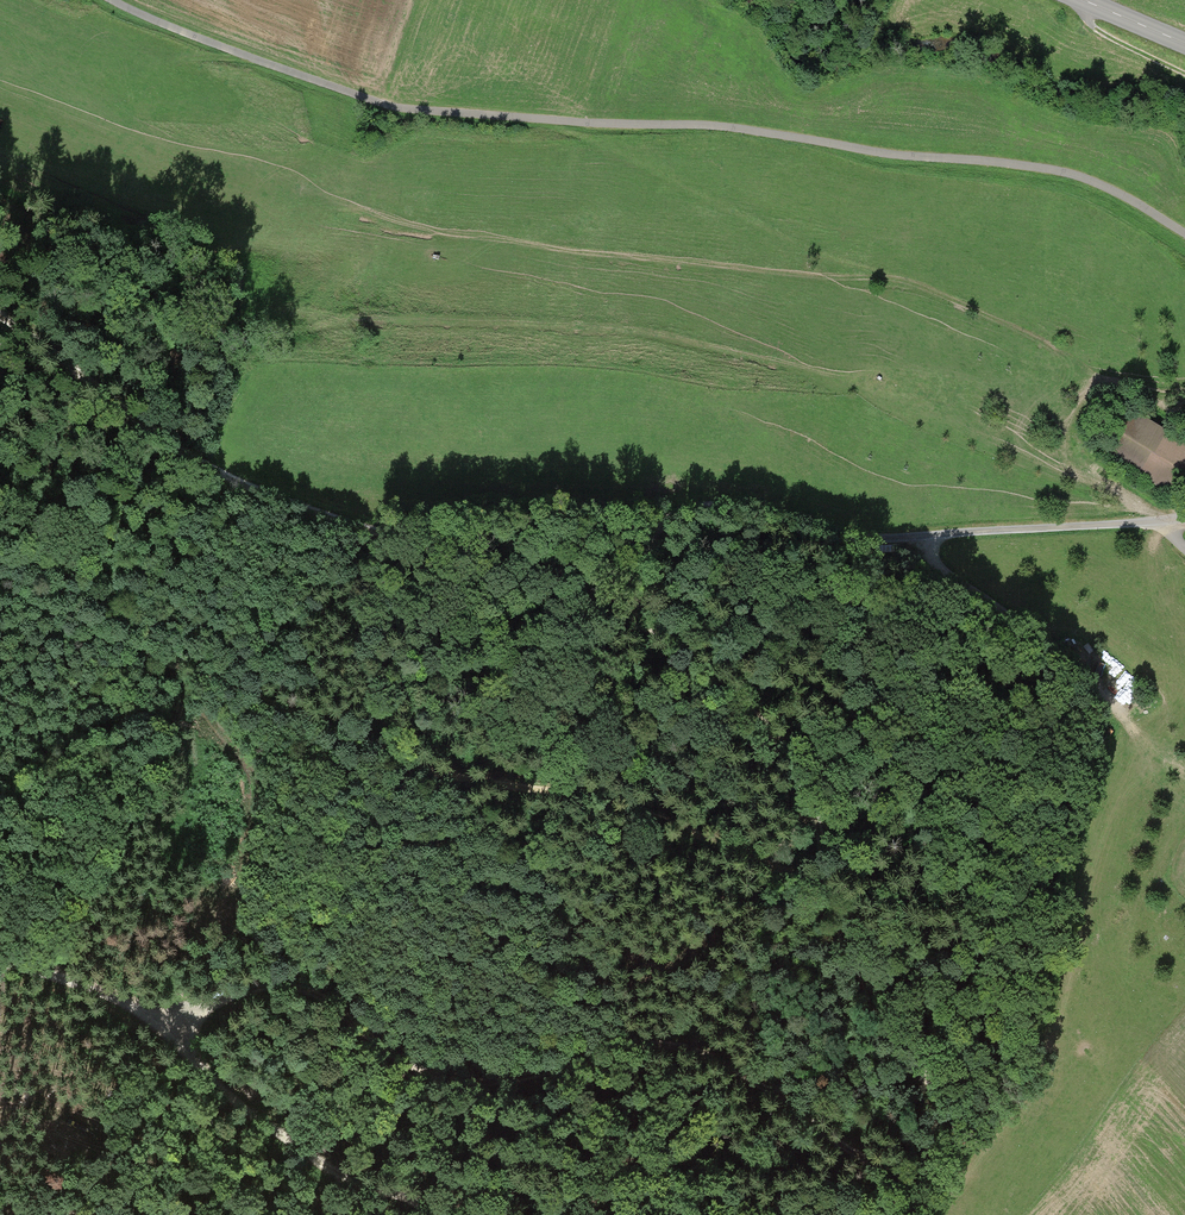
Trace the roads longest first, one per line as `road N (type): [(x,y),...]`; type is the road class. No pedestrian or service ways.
road 1 (track): [(0,319),(208,471),(342,523),(561,577),(633,607),(777,738),(800,782),(823,876),(877,1015),(931,1086),(940,1119),(926,1150),(884,1164),(851,1152),(723,1065),(677,1050),(633,1050),(566,1071),(483,1083),(449,1080),(420,1070),(302,987),(251,990),(198,1017),(151,1023)]
road 2 (track): [(106,0),(386,106),(710,125),(1058,171),(1111,190),(1184,236)]
road 3 (track): [(1158,524),(1077,430),(1099,383),(1030,335),(950,299),(905,282),(522,246),(364,213)]
road 4 (track): [(0,594),(415,769),(476,783),(580,779),(630,799),(675,842),(732,857),(785,846),(807,804)]
road 5 (track): [(208,471),(230,391),(248,363),(282,340),(331,326),(616,331),(830,380)]
road 6 (track): [(633,607),(630,572),(641,550),(664,521),(697,509),(880,543),(1184,519)]
road 7 (track): [(532,119),(821,260),(883,280)]
road 8 (track): [(151,1023),(220,1092),(337,1177),(434,1214)]
road 9 (track): [(1101,697),(935,568),(919,538)]
road 10 (track): [(151,1023),(0,967)]
road 11 (track): [(1068,0),(1095,31),(1184,75)]
road 12 (tertiary): [(1072,0),(1184,49)]

